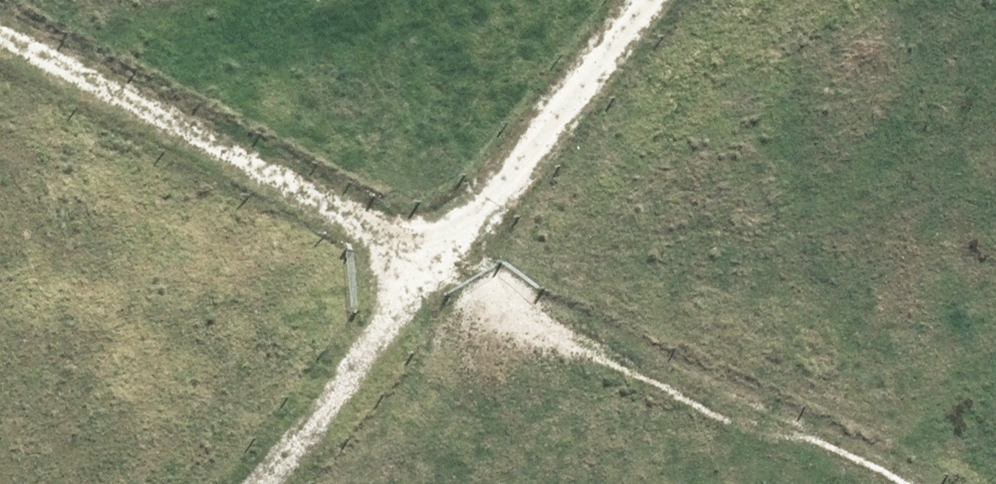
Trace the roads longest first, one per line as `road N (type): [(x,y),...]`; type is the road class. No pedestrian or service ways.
road 1 (track): [(665,0),(277,483)]
road 2 (track): [(0,69),(431,291)]
road 3 (track): [(836,483),(431,291)]

